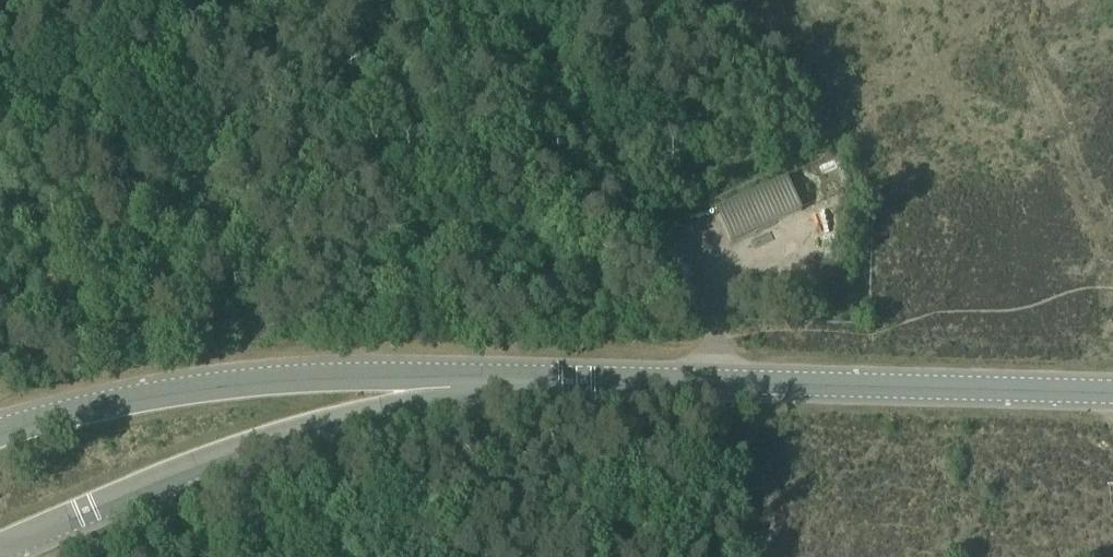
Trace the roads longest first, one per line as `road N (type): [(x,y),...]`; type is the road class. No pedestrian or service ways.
road 1 (tertiary): [(0,549),(180,472),(322,428),(589,381)]
road 2 (tertiary): [(589,381),(297,377),(98,405),(0,431)]
road 3 (tertiary): [(1112,393),(589,381)]
road 4 (track): [(1003,0),(1085,197),(1112,335)]

